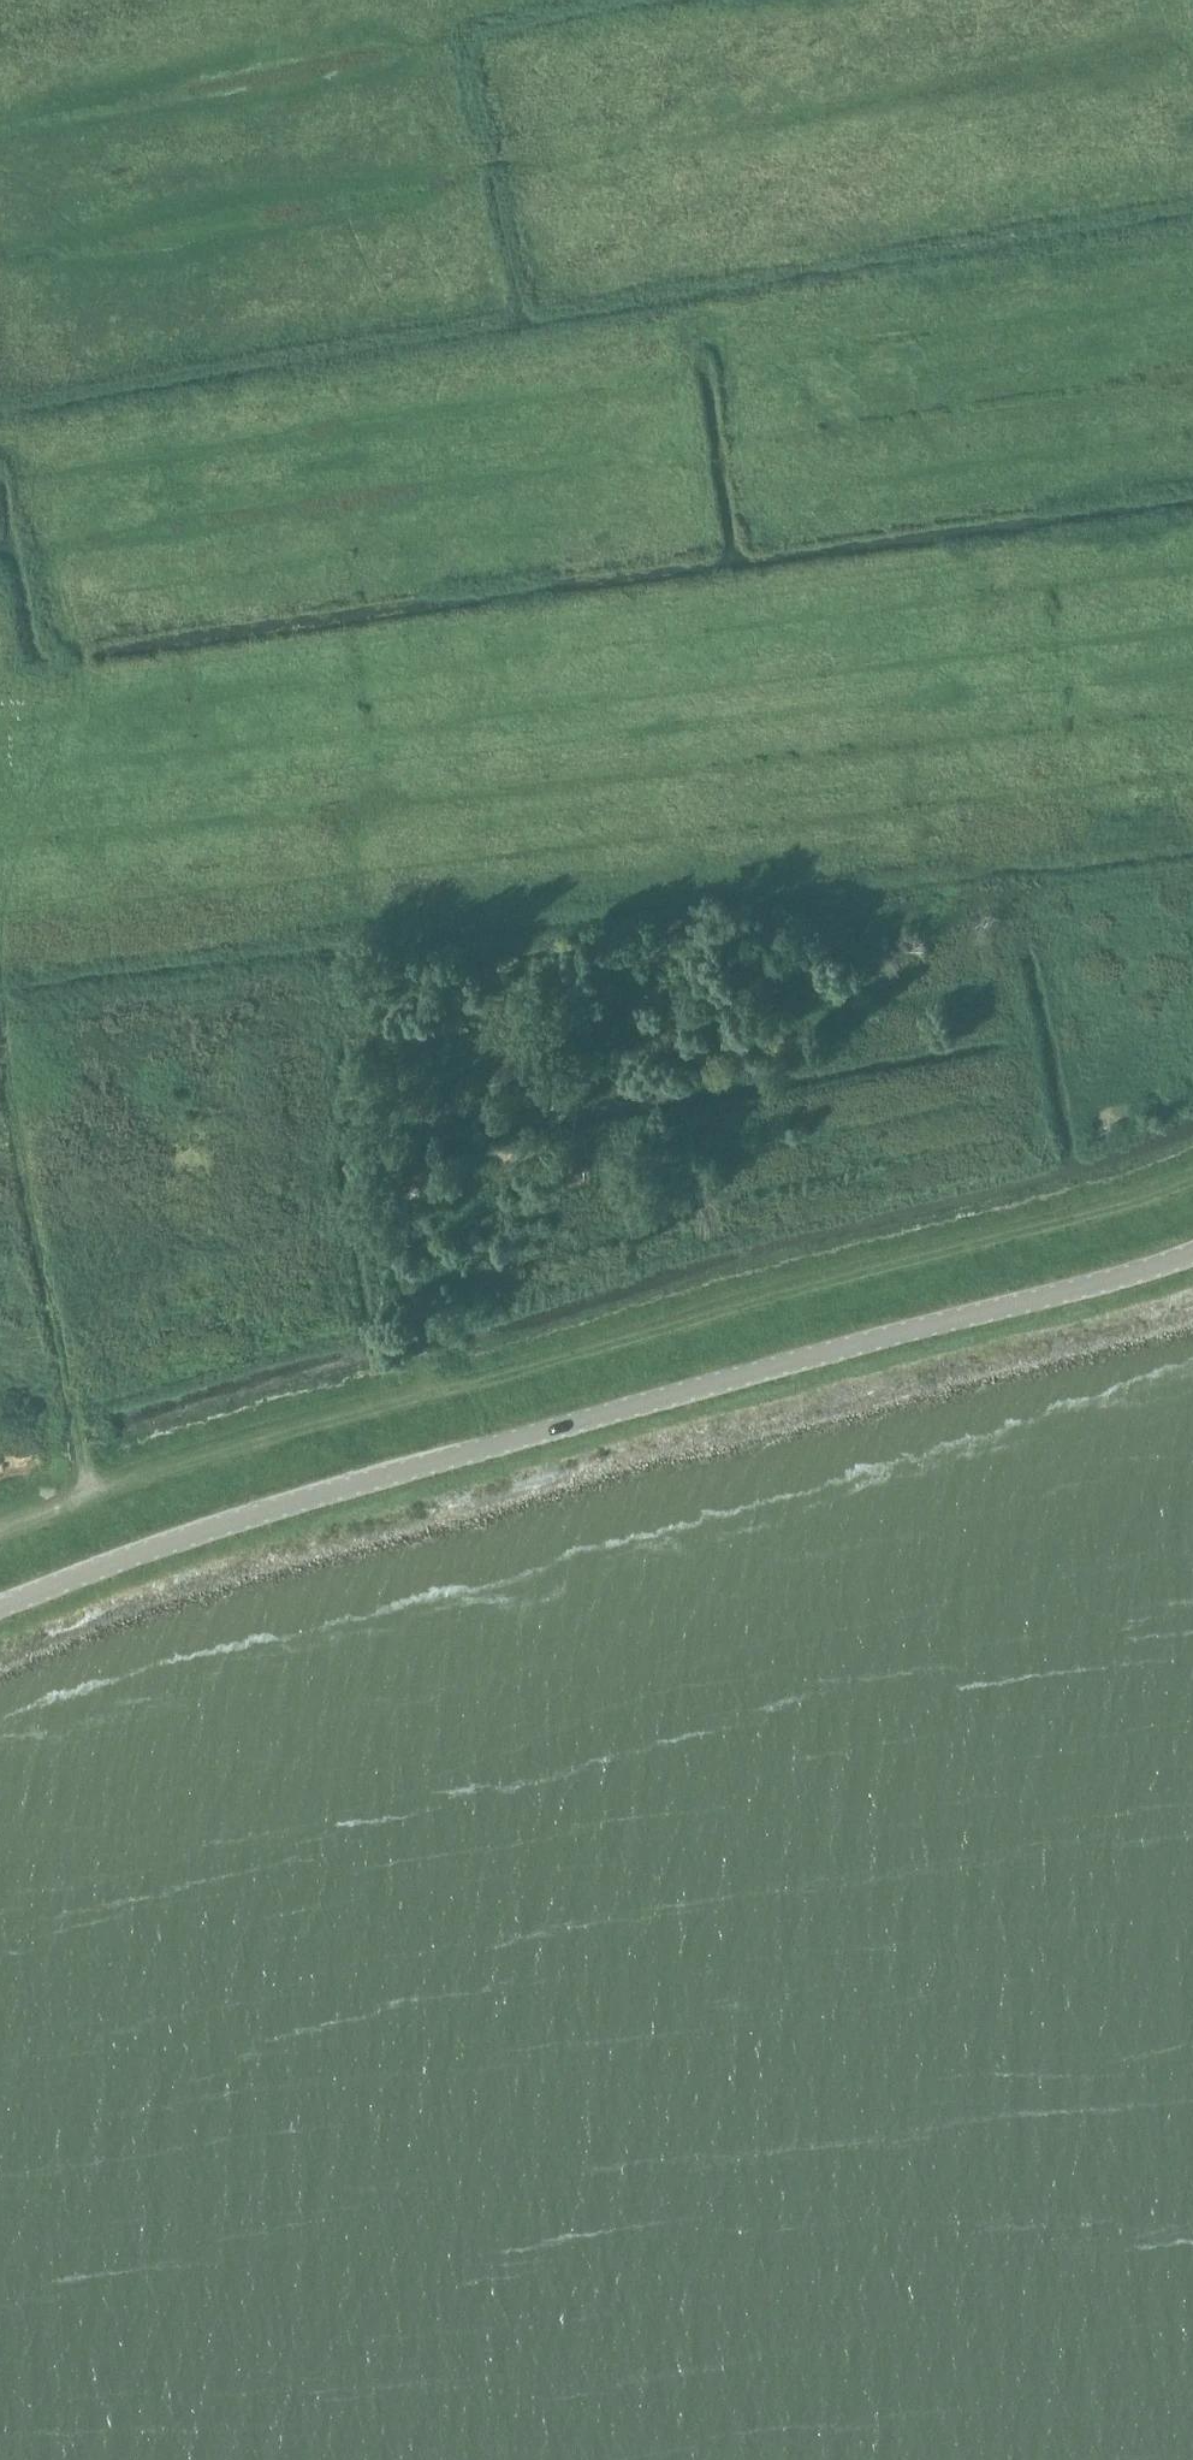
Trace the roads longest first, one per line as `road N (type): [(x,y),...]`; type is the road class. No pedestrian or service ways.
road 1 (tertiary): [(0,1604),(129,1553),(361,1480),(1192,1251)]
road 2 (track): [(423,1393),(1147,1196)]
road 3 (track): [(2,966),(22,1172),(80,1450)]
road 4 (track): [(0,1528),(91,1490),(423,1393)]

